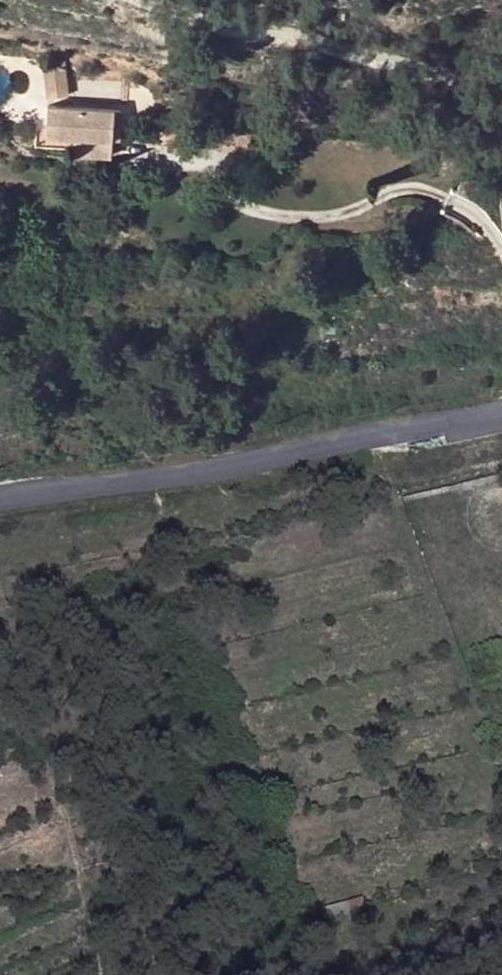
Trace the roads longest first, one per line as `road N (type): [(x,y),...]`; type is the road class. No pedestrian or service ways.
road 1 (tertiary): [(0,503),(501,412)]

